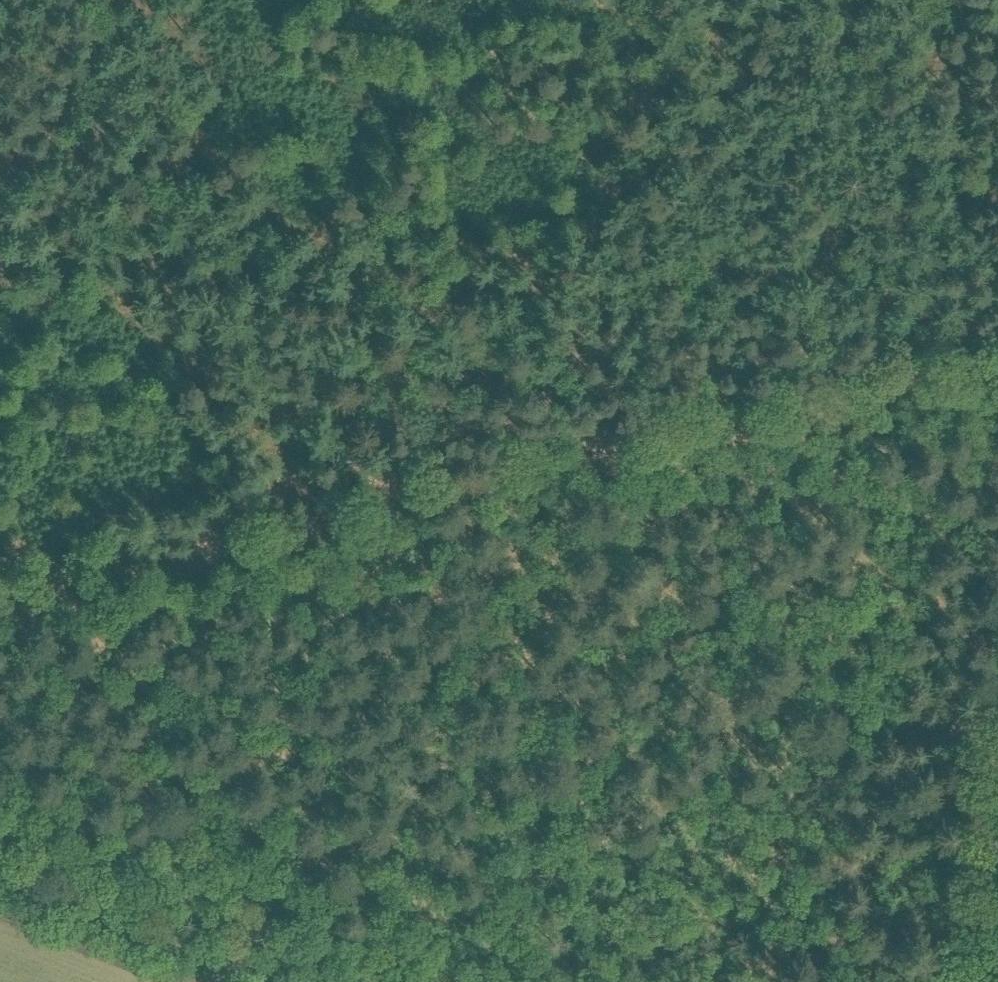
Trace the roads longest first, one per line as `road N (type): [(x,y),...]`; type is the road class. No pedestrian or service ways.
road 1 (track): [(0,603),(997,365)]
road 2 (track): [(941,981),(983,675),(997,643)]
road 3 (track): [(0,884),(130,933)]
road 4 (track): [(130,933),(260,981)]

